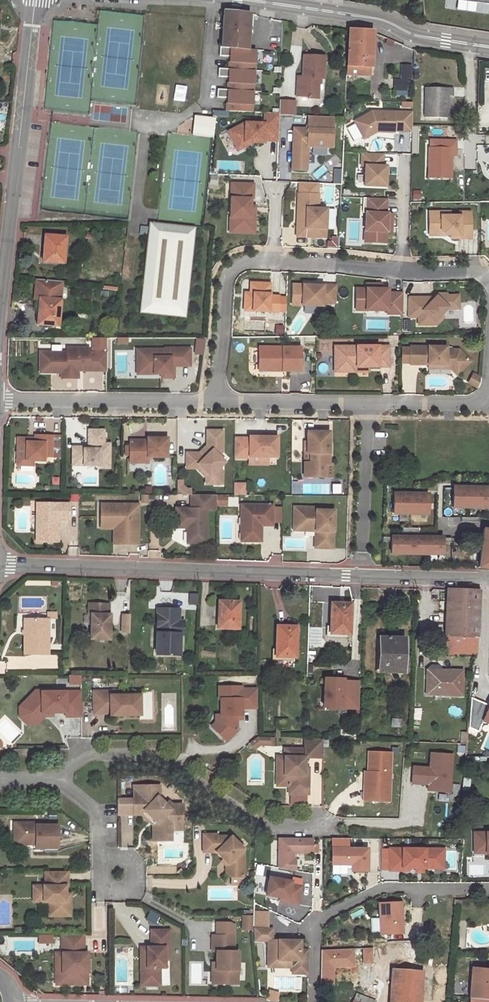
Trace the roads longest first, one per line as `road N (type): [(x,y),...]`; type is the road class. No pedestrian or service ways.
road 1 (residential): [(217,403),(225,288),(237,268),(335,264),(488,275)]
road 2 (unclassified): [(0,565),(362,576)]
road 3 (unclassified): [(35,0),(0,315)]
road 4 (residential): [(336,827),(266,826),(155,757),(91,756),(65,780)]
road 5 (residential): [(488,888),(385,888),(324,916),(315,929),(314,1001)]
road 6 (tertiary): [(488,46),(421,36),(373,18),(249,0)]
road 7 (residential): [(217,403),(0,401)]
road 8 (residential): [(362,576),(368,403)]
road 9 (residential): [(488,366),(486,403),(368,403)]
road 10 (residential): [(368,403),(217,403)]
road 11 (unclassified): [(362,576),(488,579)]

